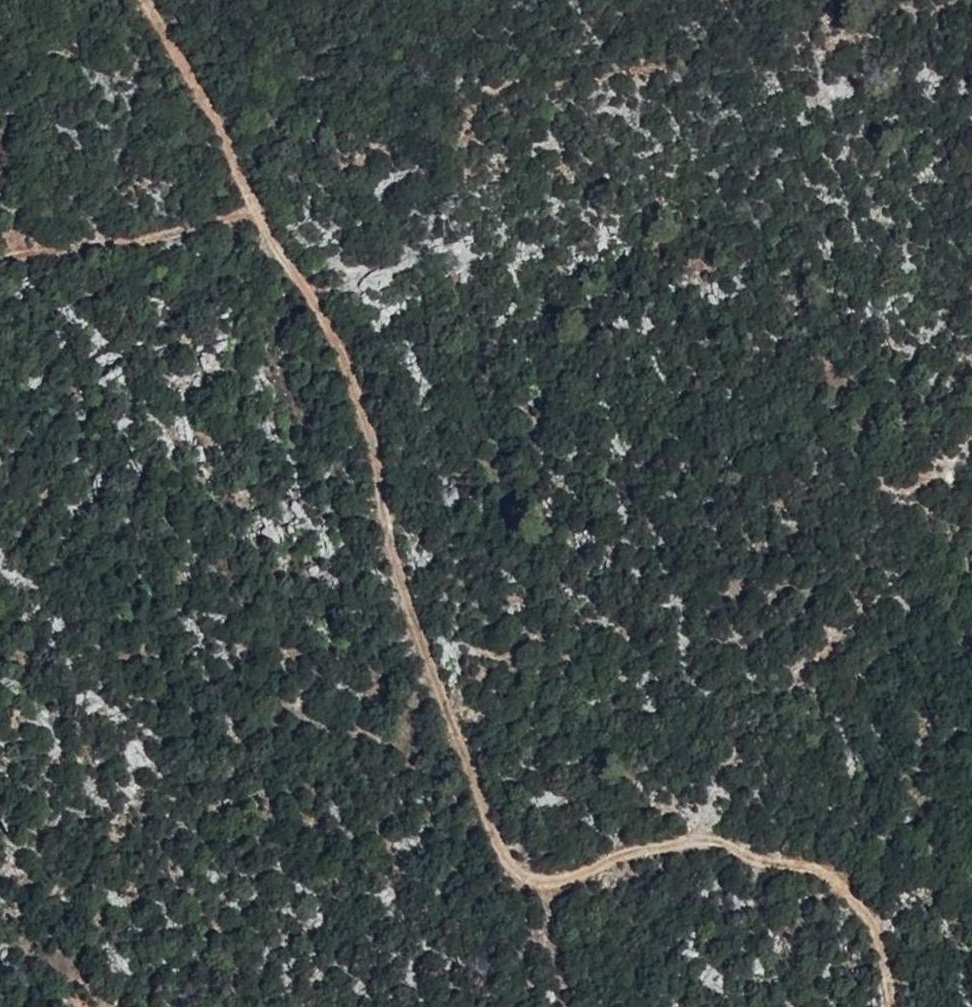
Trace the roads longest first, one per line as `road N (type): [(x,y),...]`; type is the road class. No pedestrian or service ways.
road 1 (track): [(249,203),(341,350),(378,441),(393,542),(513,875),(533,885),(635,848),(707,841),(769,866),(819,870),(874,924),(891,1006)]

